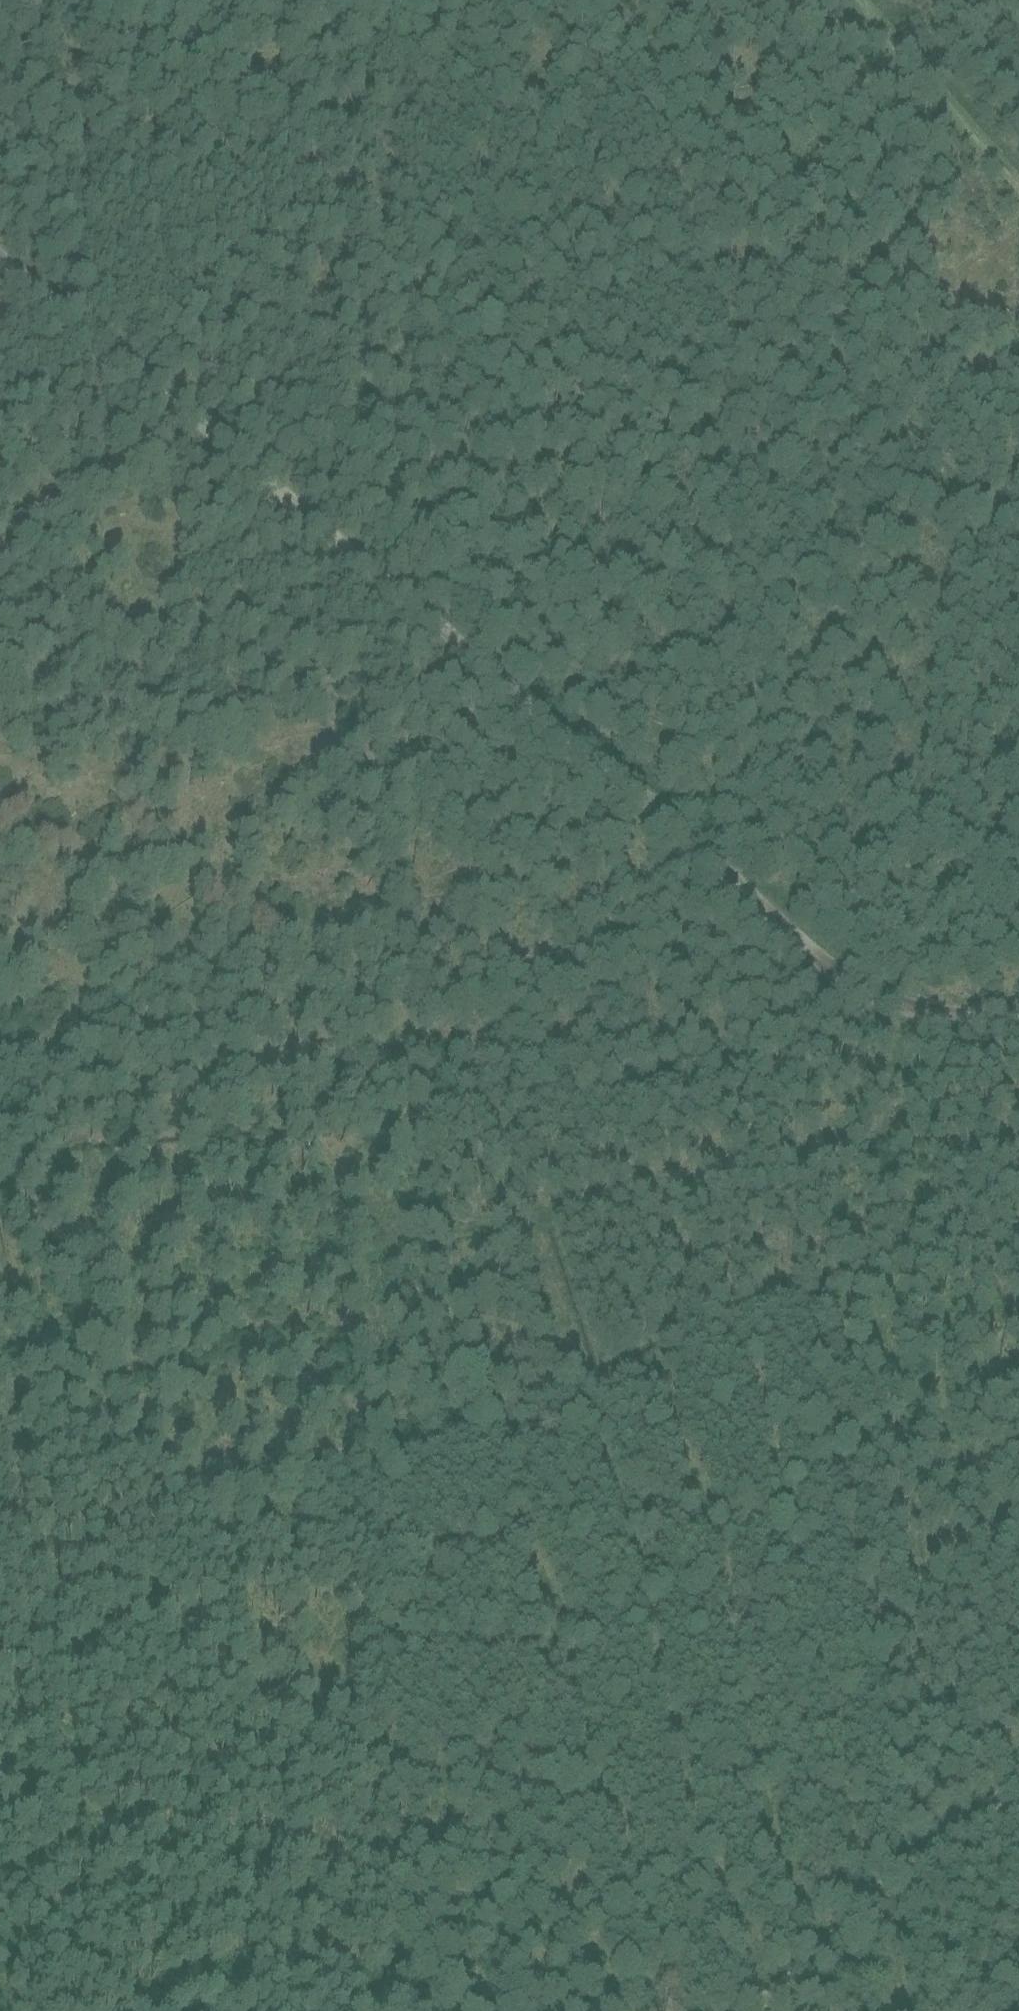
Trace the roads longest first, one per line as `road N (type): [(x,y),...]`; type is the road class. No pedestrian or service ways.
road 1 (track): [(1018,1018),(960,1023),(0,252)]
road 2 (track): [(880,0),(1018,178)]

